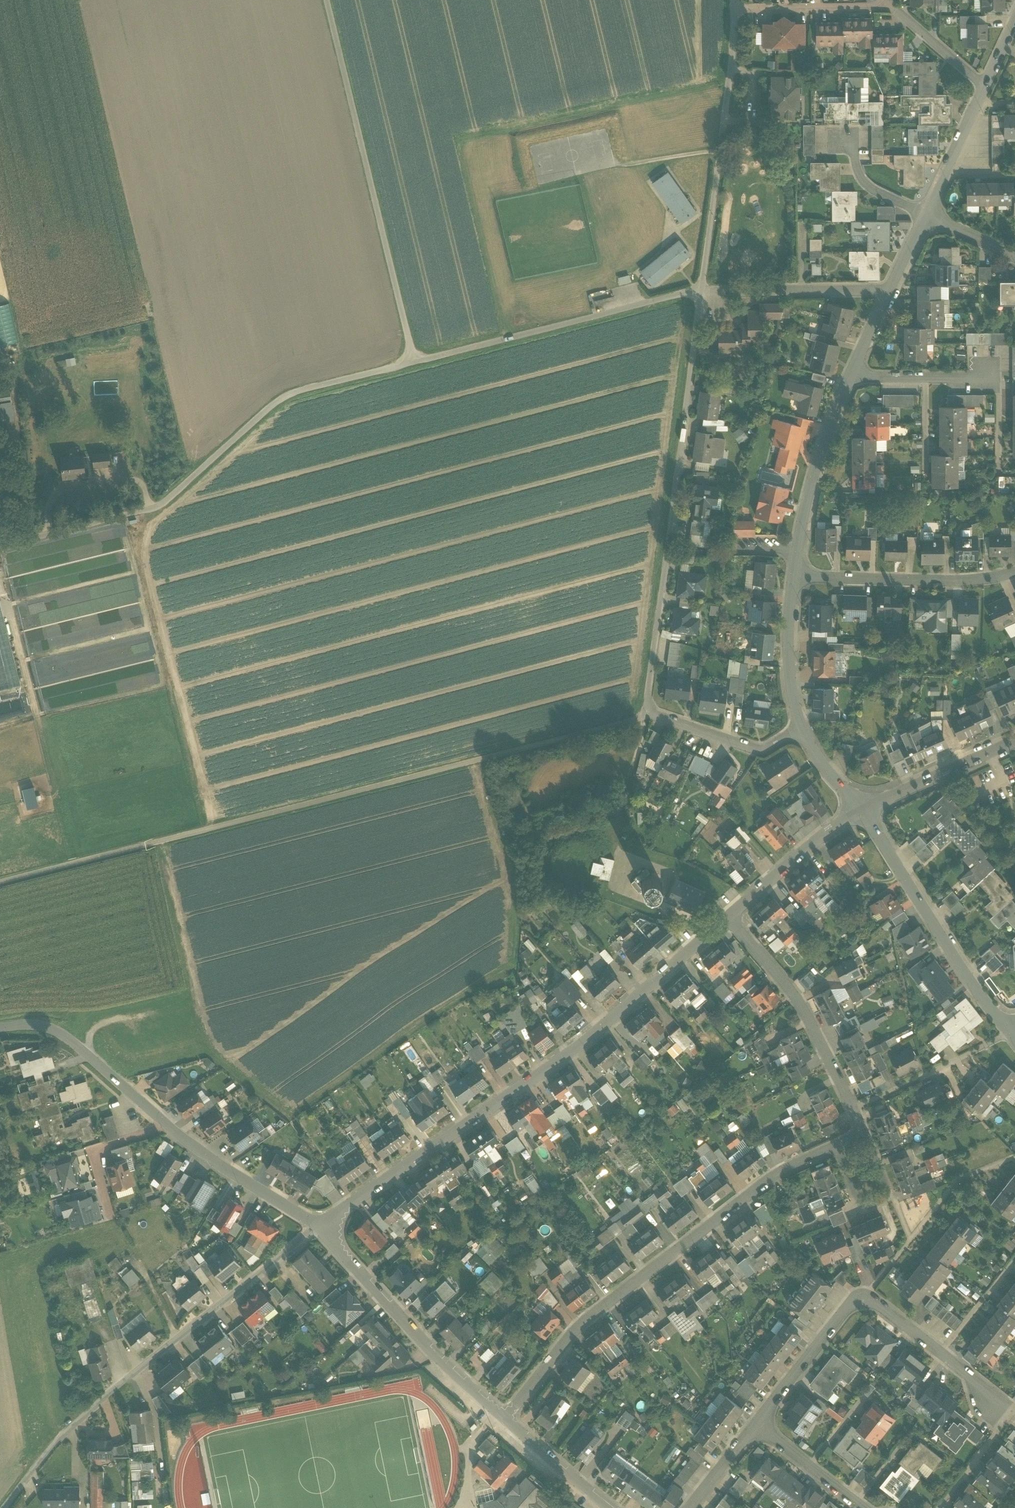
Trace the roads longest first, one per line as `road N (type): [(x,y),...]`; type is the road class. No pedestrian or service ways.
road 1 (unclassified): [(0,545),(159,506),(287,394),(701,289)]
road 2 (track): [(735,0),(646,713)]
road 3 (track): [(646,713),(0,882)]
road 4 (residential): [(728,918),(575,1050),(317,1226)]
road 5 (residential): [(504,1421),(577,1326),(777,1172),(836,1146)]
road 6 (track): [(5,1507),(54,1444),(110,1392),(317,1226)]
road 7 (track): [(327,0),(414,363)]
road 8 (residential): [(317,1226),(197,1145),(57,1031),(10,1027)]
road 9 (residential): [(754,1426),(851,1303),(869,1297),(1007,1406)]
road 10 (residential): [(793,577),(821,453),(891,290)]
road 11 (residential): [(504,1421),(443,1367),(317,1226)]
road 12 (residential): [(1007,1029),(862,811)]
road 13 (residential): [(863,1133),(796,996),(728,918)]
road 14 (residential): [(793,577),(961,583),(1014,572)]
road 15 (residential): [(891,290),(701,289)]
road 16 (residential): [(862,811),(818,838),(728,918)]
road 17 (residential): [(801,729),(763,751),(646,713)]
road 18 (residential): [(1014,743),(862,811)]
road 19 (residential): [(735,10),(890,6)]
road 20 (residential): [(801,729),(788,653),(793,577)]
road 21 (residential): [(836,1146),(857,1198),(880,1201),(886,1184),(863,1133)]
road 22 (residential): [(925,214),(985,86)]
road 23 (residential): [(865,1507),(754,1426)]
road 24 (residential): [(609,1507),(504,1421)]
road 25 (residential): [(890,6),(985,86)]

